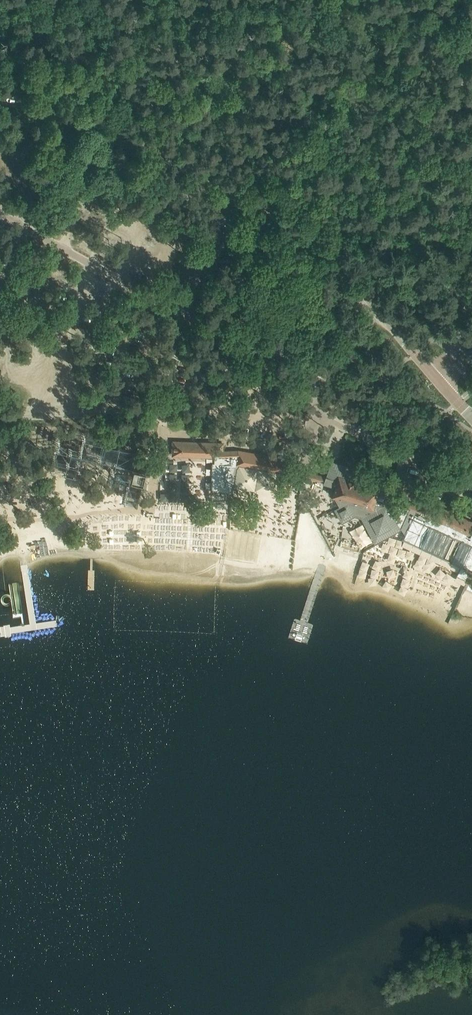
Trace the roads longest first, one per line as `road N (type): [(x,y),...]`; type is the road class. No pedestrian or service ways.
road 1 (secondary): [(435,378),(338,260),(268,206),(178,162),(0,97)]

